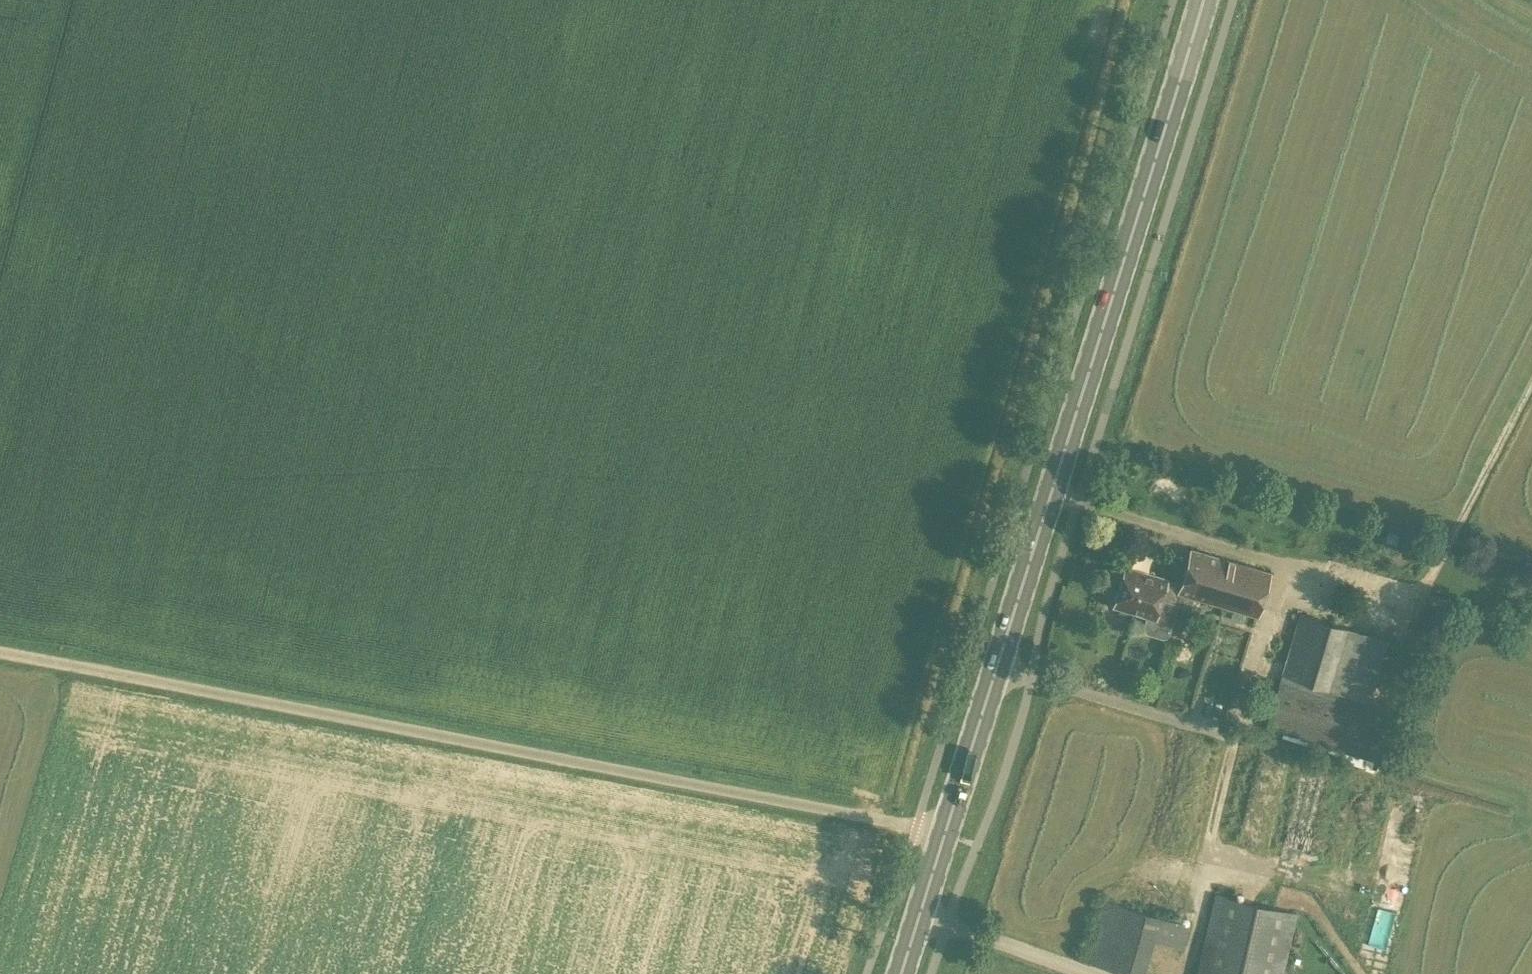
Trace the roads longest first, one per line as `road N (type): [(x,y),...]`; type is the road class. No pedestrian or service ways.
road 1 (unclassified): [(944,834),(0,653)]
road 2 (primary): [(944,834),(1202,0)]
road 3 (primary): [(901,973),(944,834)]

